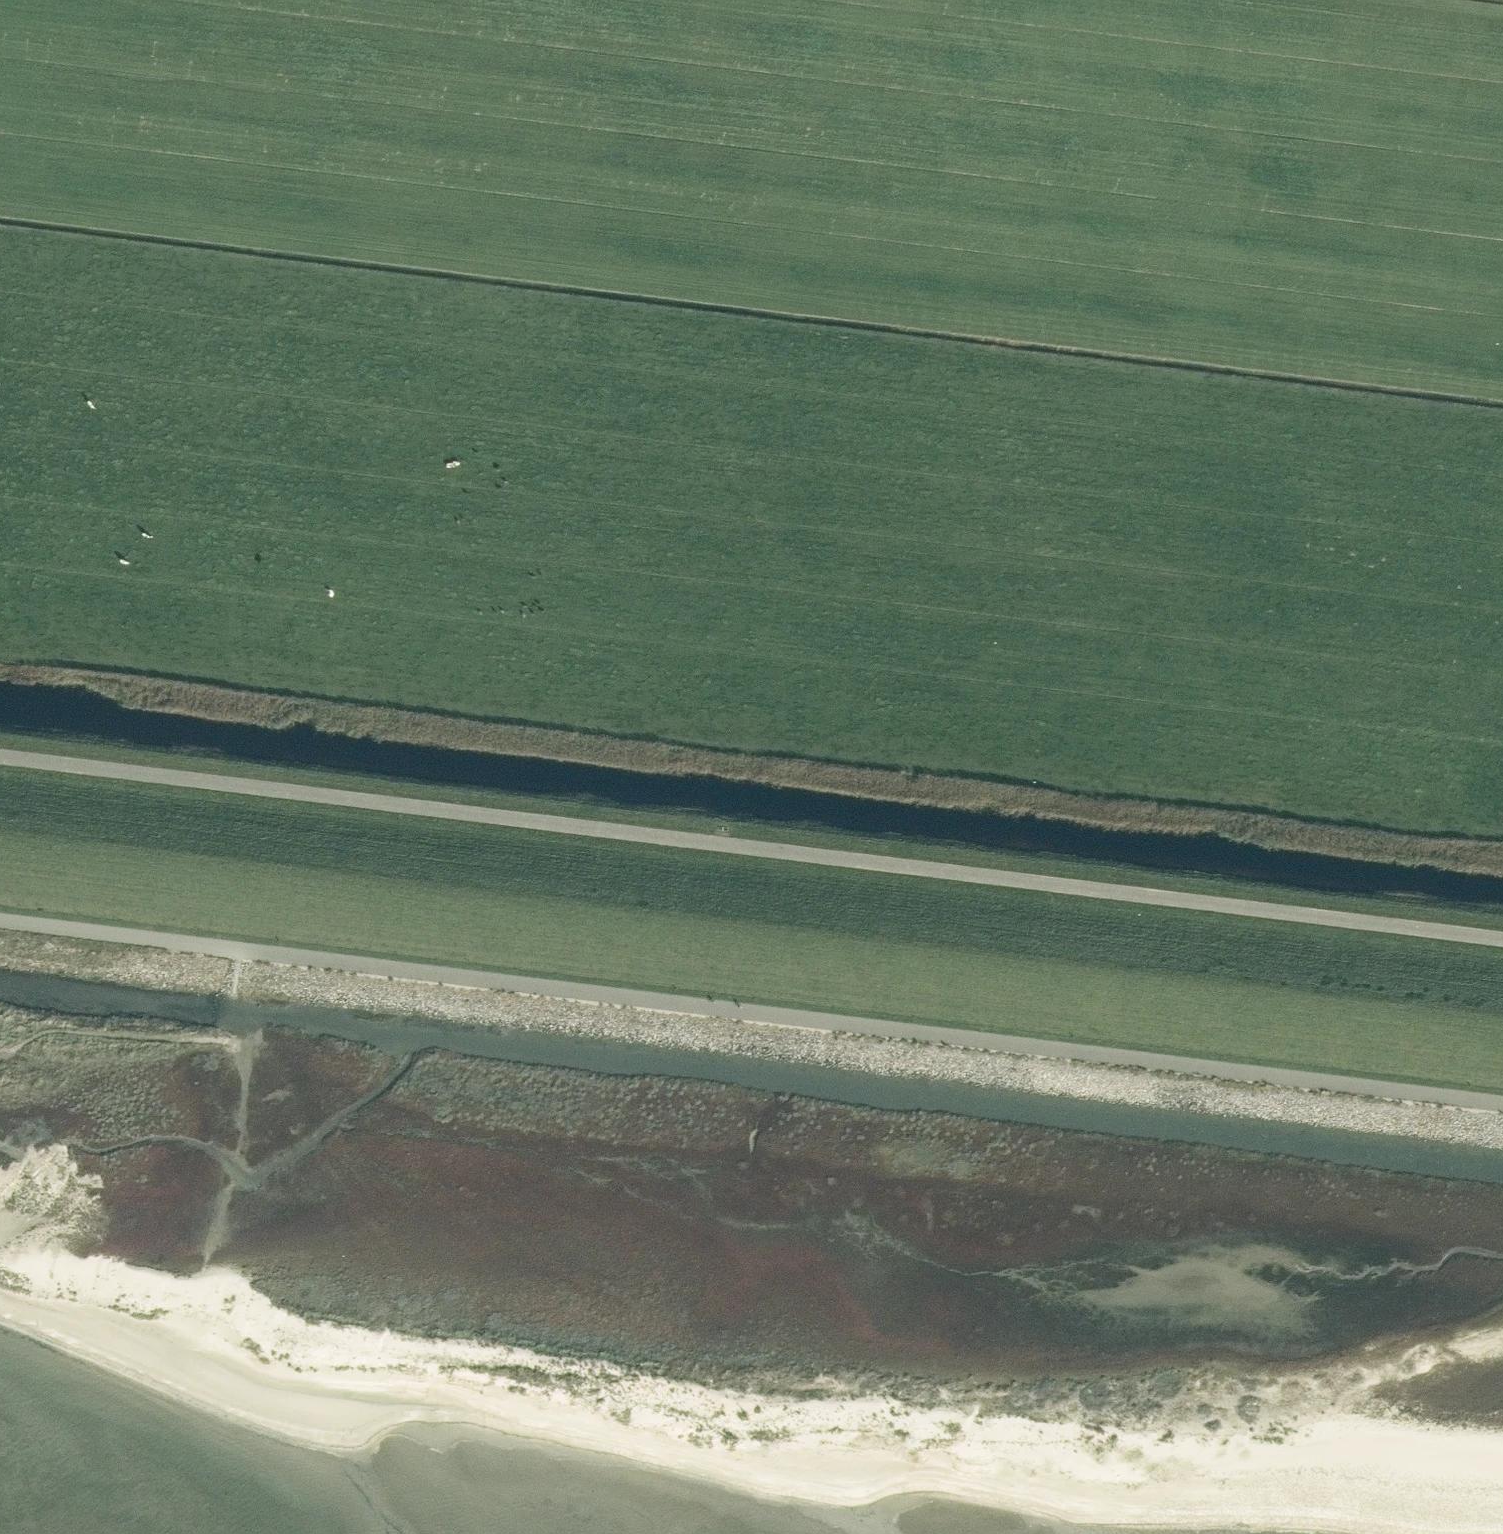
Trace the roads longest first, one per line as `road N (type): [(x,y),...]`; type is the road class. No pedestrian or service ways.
road 1 (unclassified): [(0,937),(1502,1123)]
road 2 (unclassified): [(1502,947),(0,765)]

